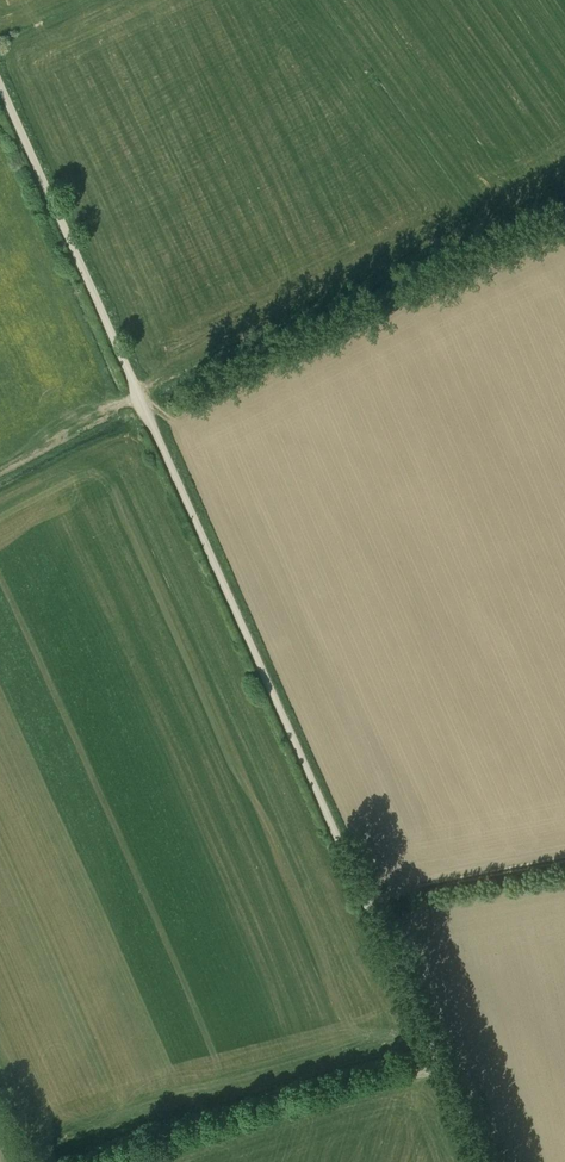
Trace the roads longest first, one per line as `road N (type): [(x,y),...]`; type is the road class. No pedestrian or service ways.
road 1 (unclassified): [(475,1161),(431,1047),(0,89)]
road 2 (track): [(564,862),(365,902)]
road 3 (track): [(0,465),(138,396)]

